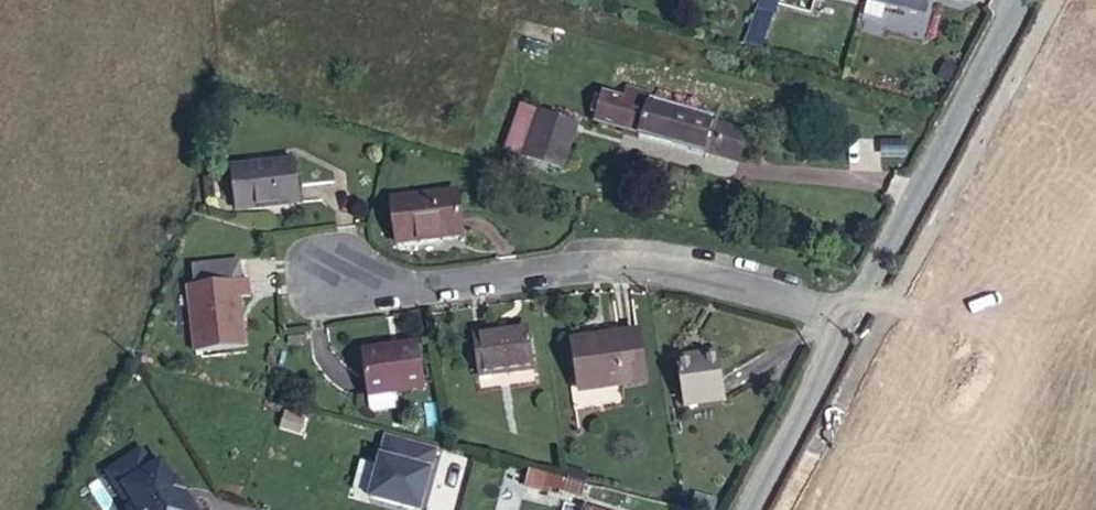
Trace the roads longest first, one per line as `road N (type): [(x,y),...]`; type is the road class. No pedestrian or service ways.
road 1 (residential): [(848,323),(708,278),(620,264),(340,290)]
road 2 (residential): [(1014,0),(848,323)]
road 3 (residential): [(848,323),(746,509)]

